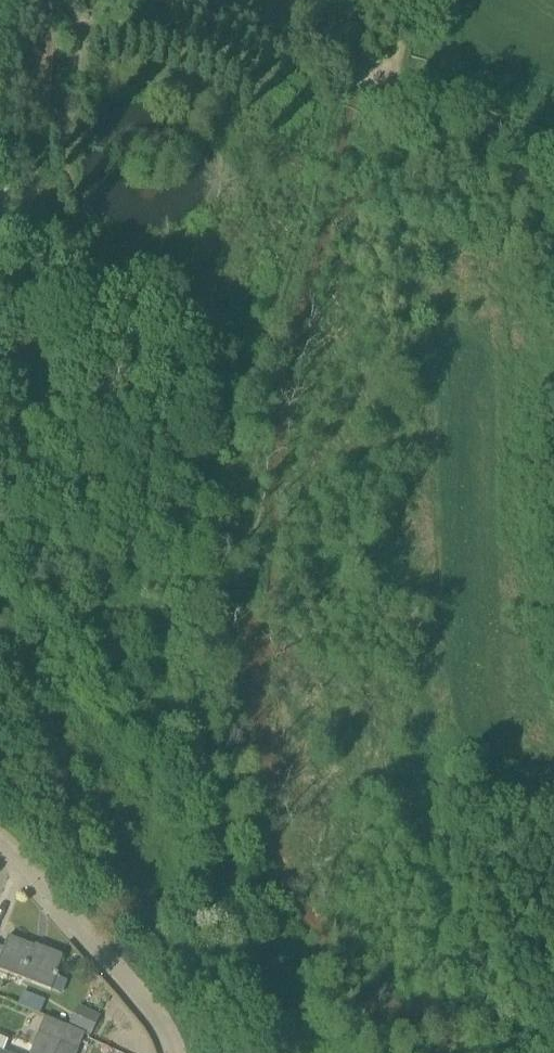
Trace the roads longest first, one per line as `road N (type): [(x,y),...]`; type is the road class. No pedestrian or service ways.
road 1 (residential): [(171,1052),(163,1016),(19,849),(0,839)]
road 2 (track): [(168,0),(413,96)]
road 3 (track): [(0,258),(33,0)]
road 4 (track): [(413,96),(553,147)]

